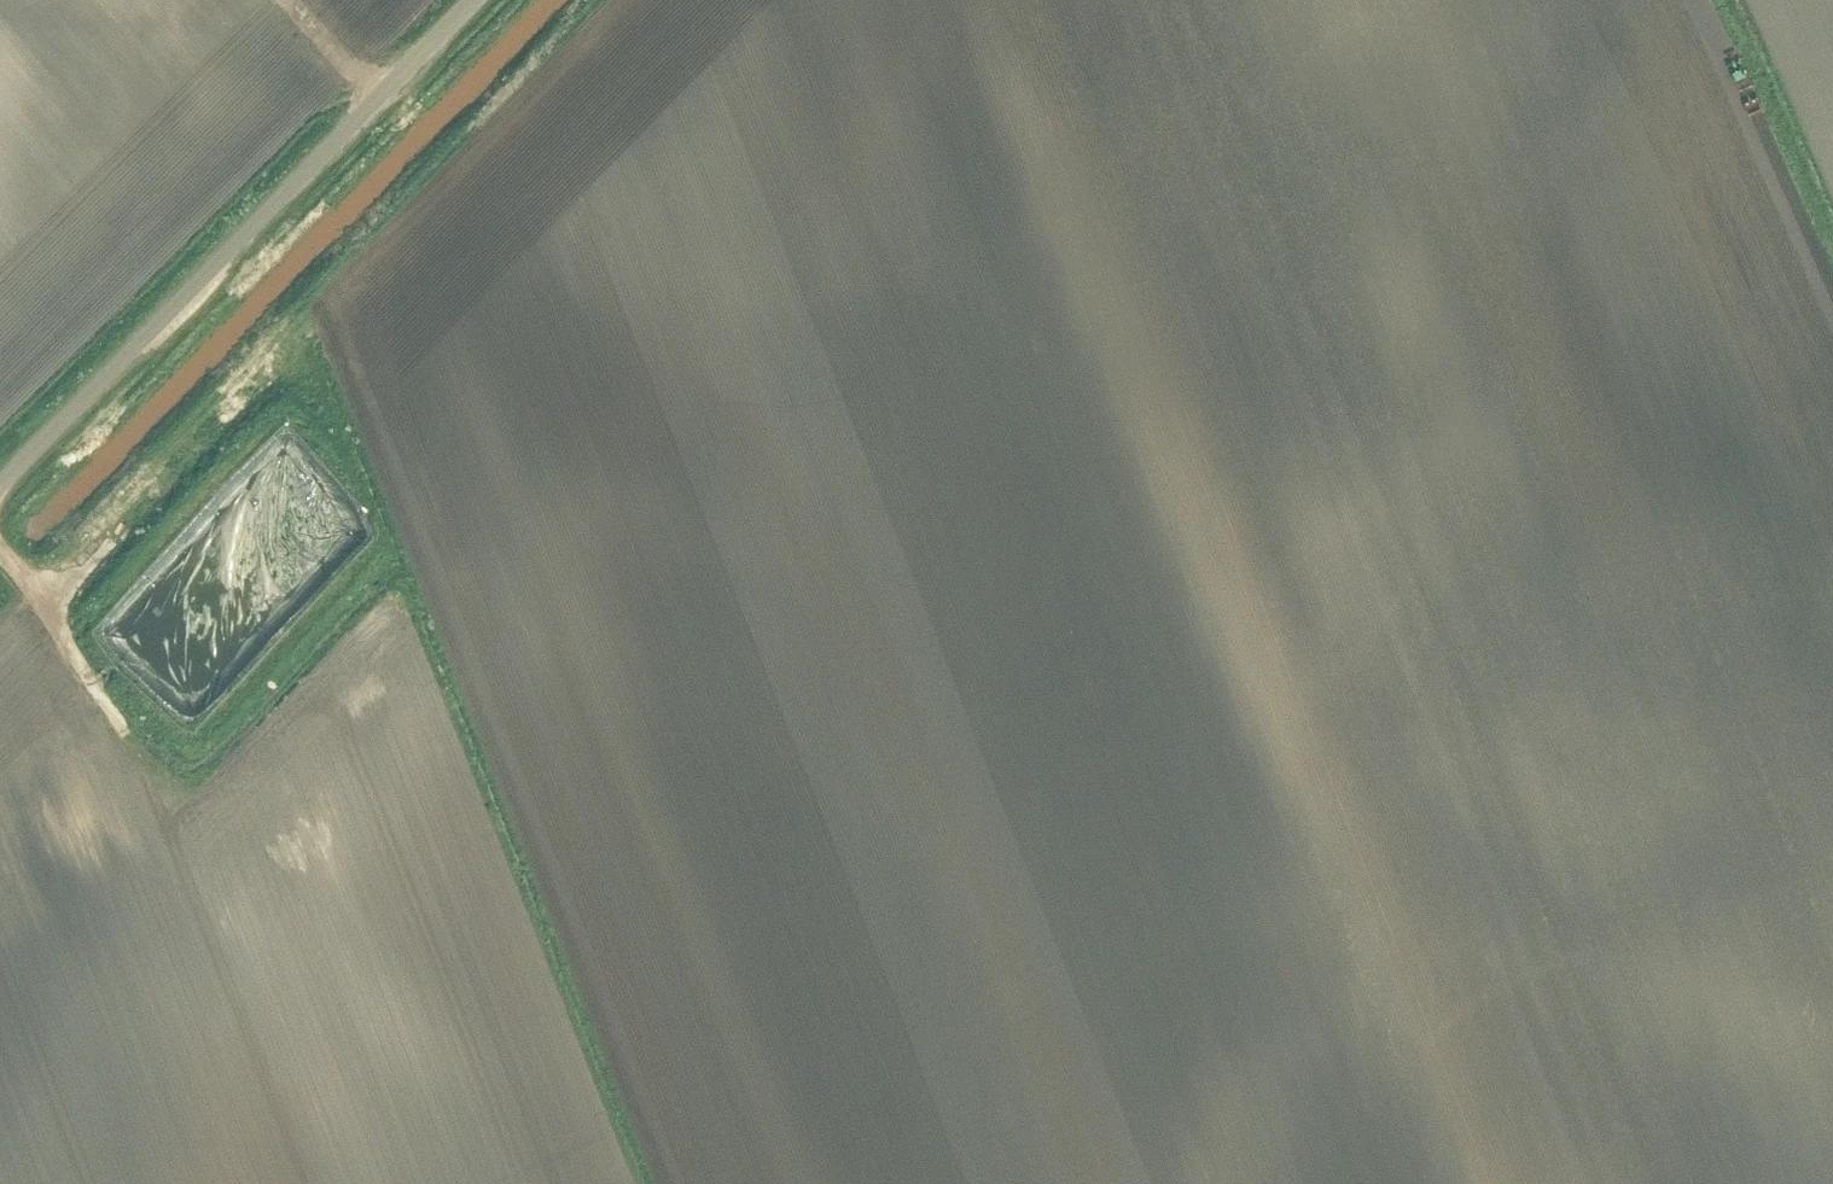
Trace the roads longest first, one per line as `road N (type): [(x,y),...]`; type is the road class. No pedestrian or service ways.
road 1 (unclassified): [(0,485),(473,0)]

